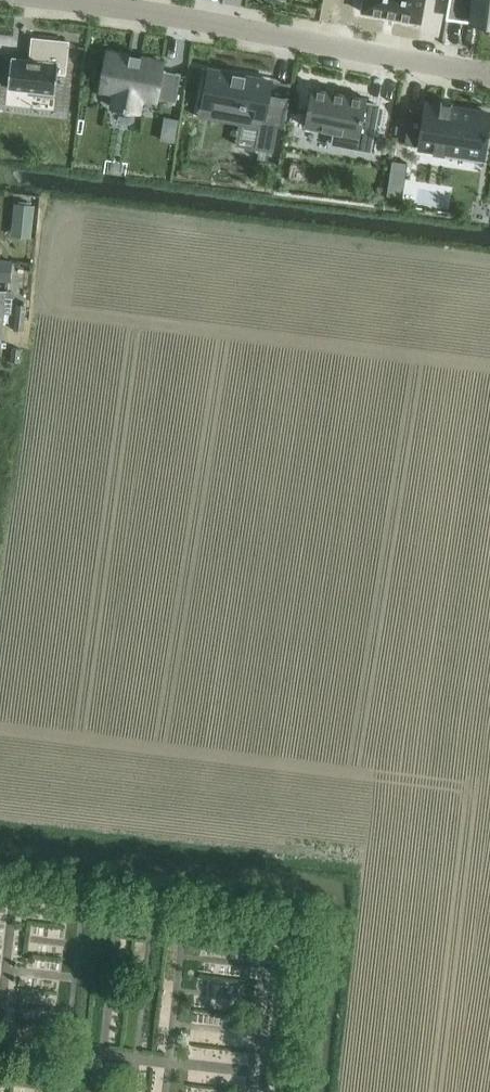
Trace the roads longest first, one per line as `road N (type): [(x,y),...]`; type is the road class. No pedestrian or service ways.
road 1 (residential): [(17,0),(489,70)]

